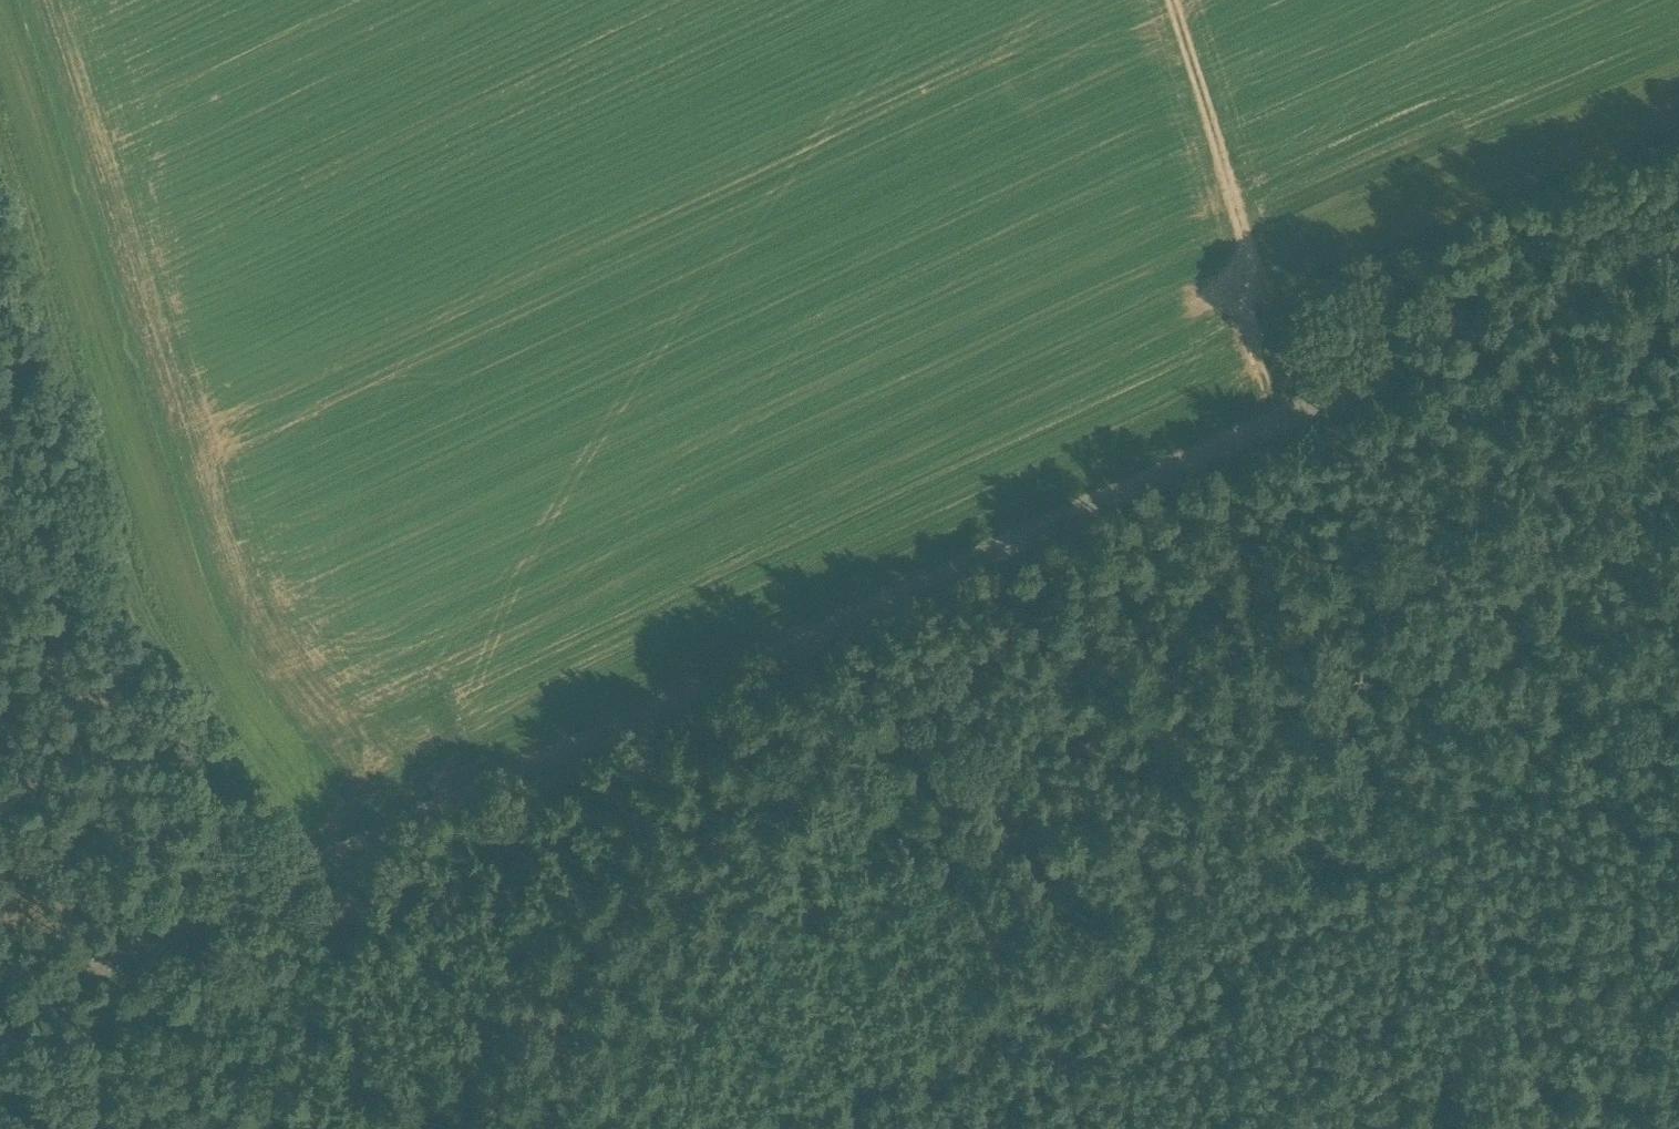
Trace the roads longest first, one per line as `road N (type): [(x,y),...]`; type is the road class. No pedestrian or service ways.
road 1 (unclassified): [(0,1015),(1678,235)]
road 2 (track): [(0,135),(140,587),(220,706),(264,734),(324,868)]

